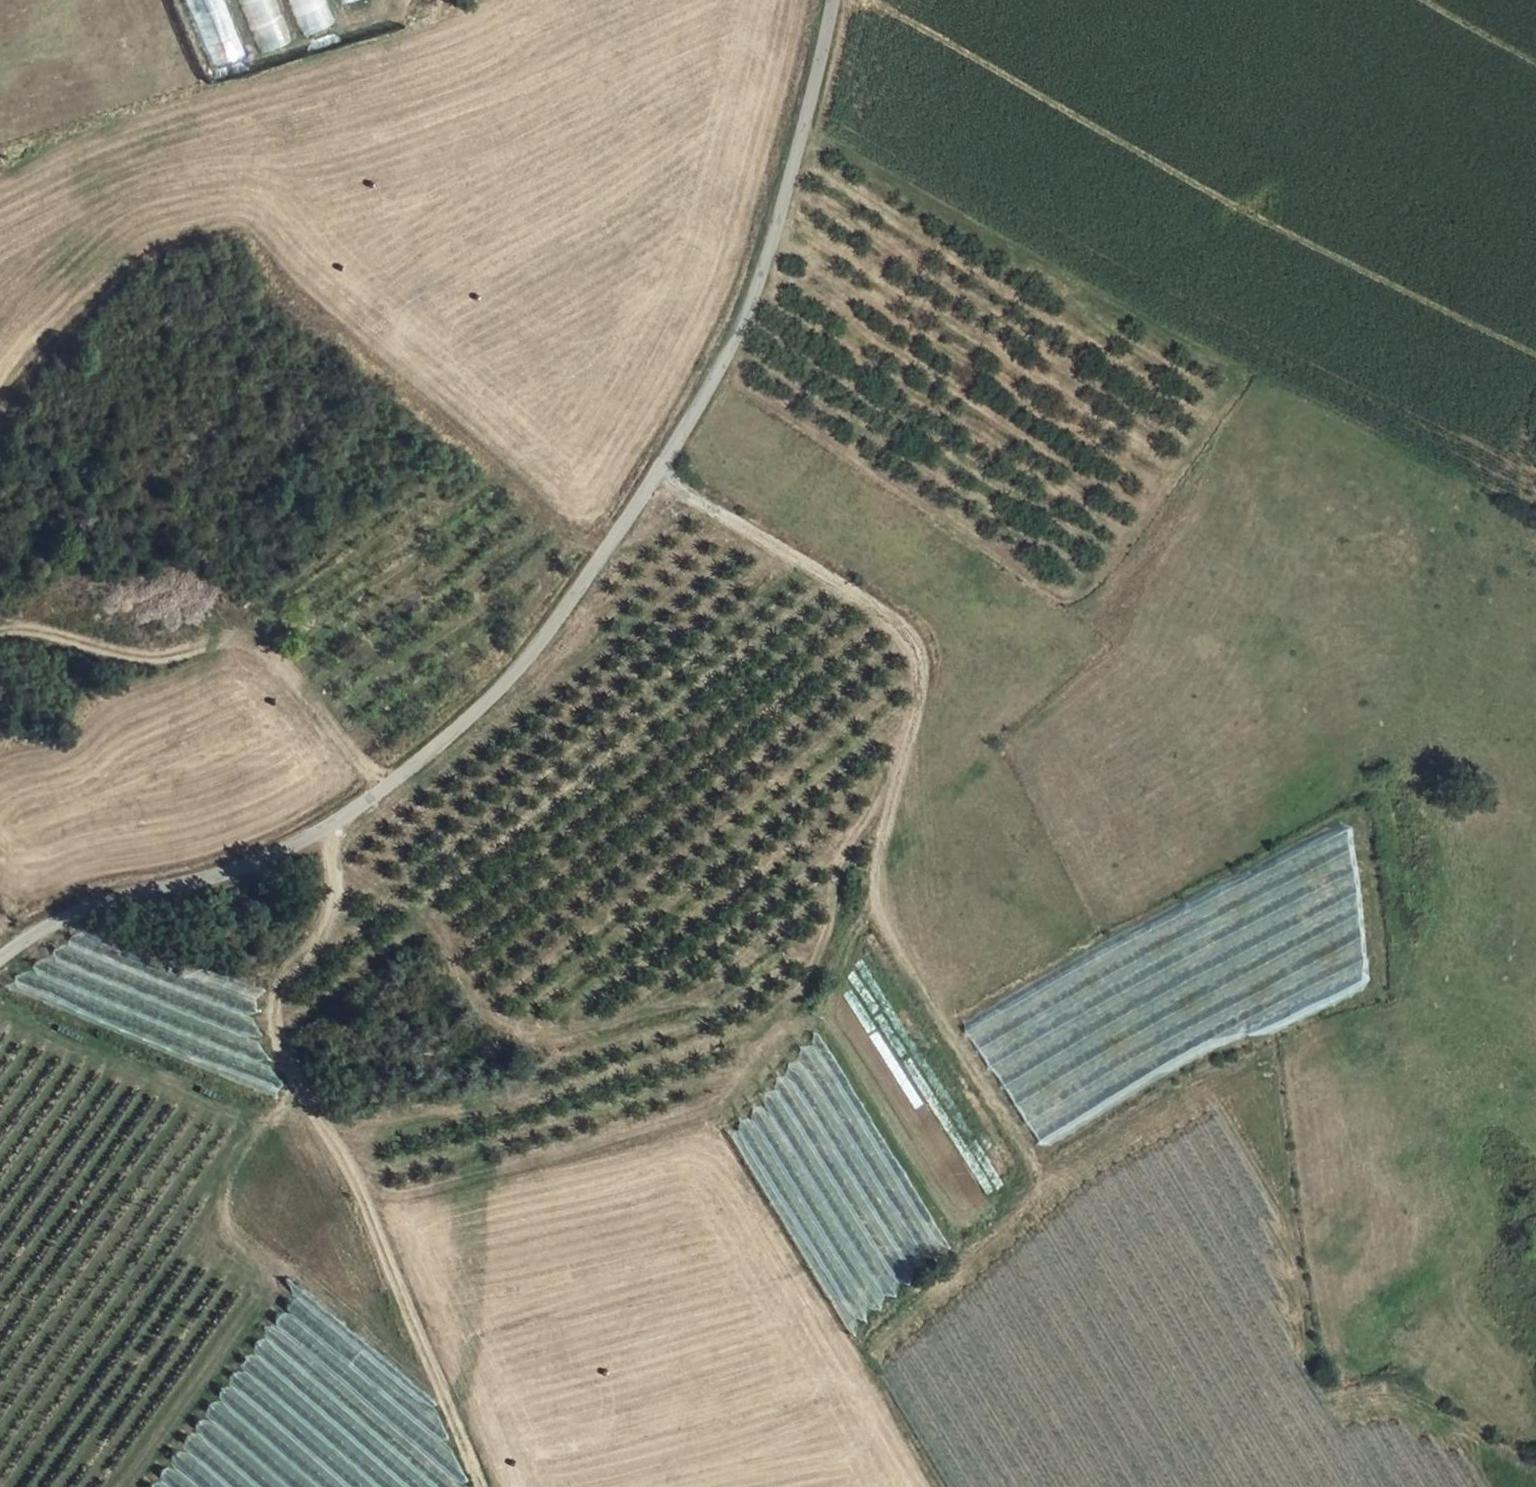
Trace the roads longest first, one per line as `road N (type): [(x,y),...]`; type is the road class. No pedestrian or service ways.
road 1 (unclassified): [(832,0),(763,271),(651,490),(547,641),(389,793),(303,839),(72,919),(0,958)]

